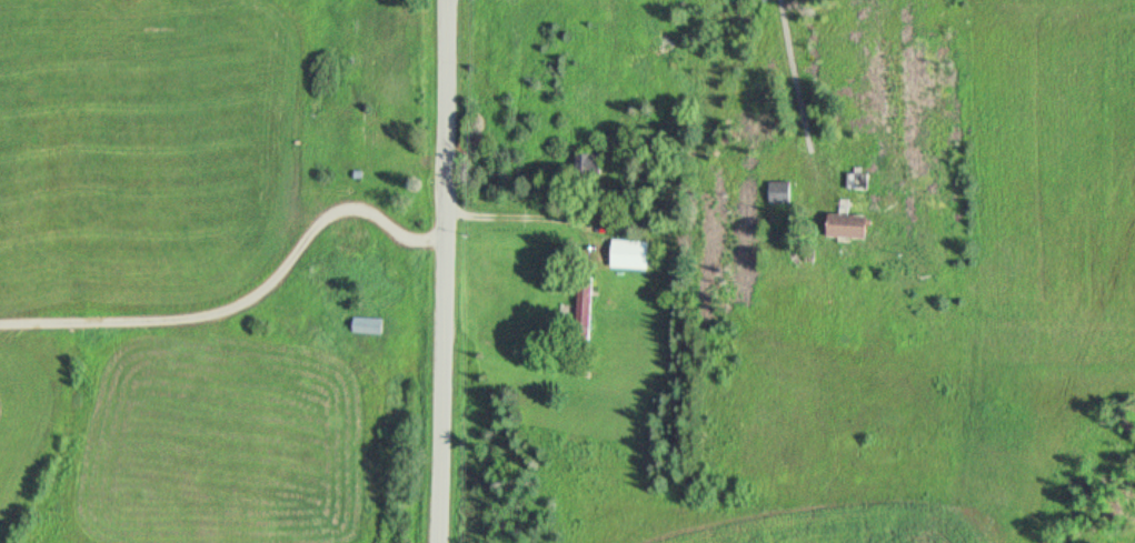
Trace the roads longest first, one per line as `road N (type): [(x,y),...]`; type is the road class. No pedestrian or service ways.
road 1 (tertiary): [(447,542),(456,0)]

